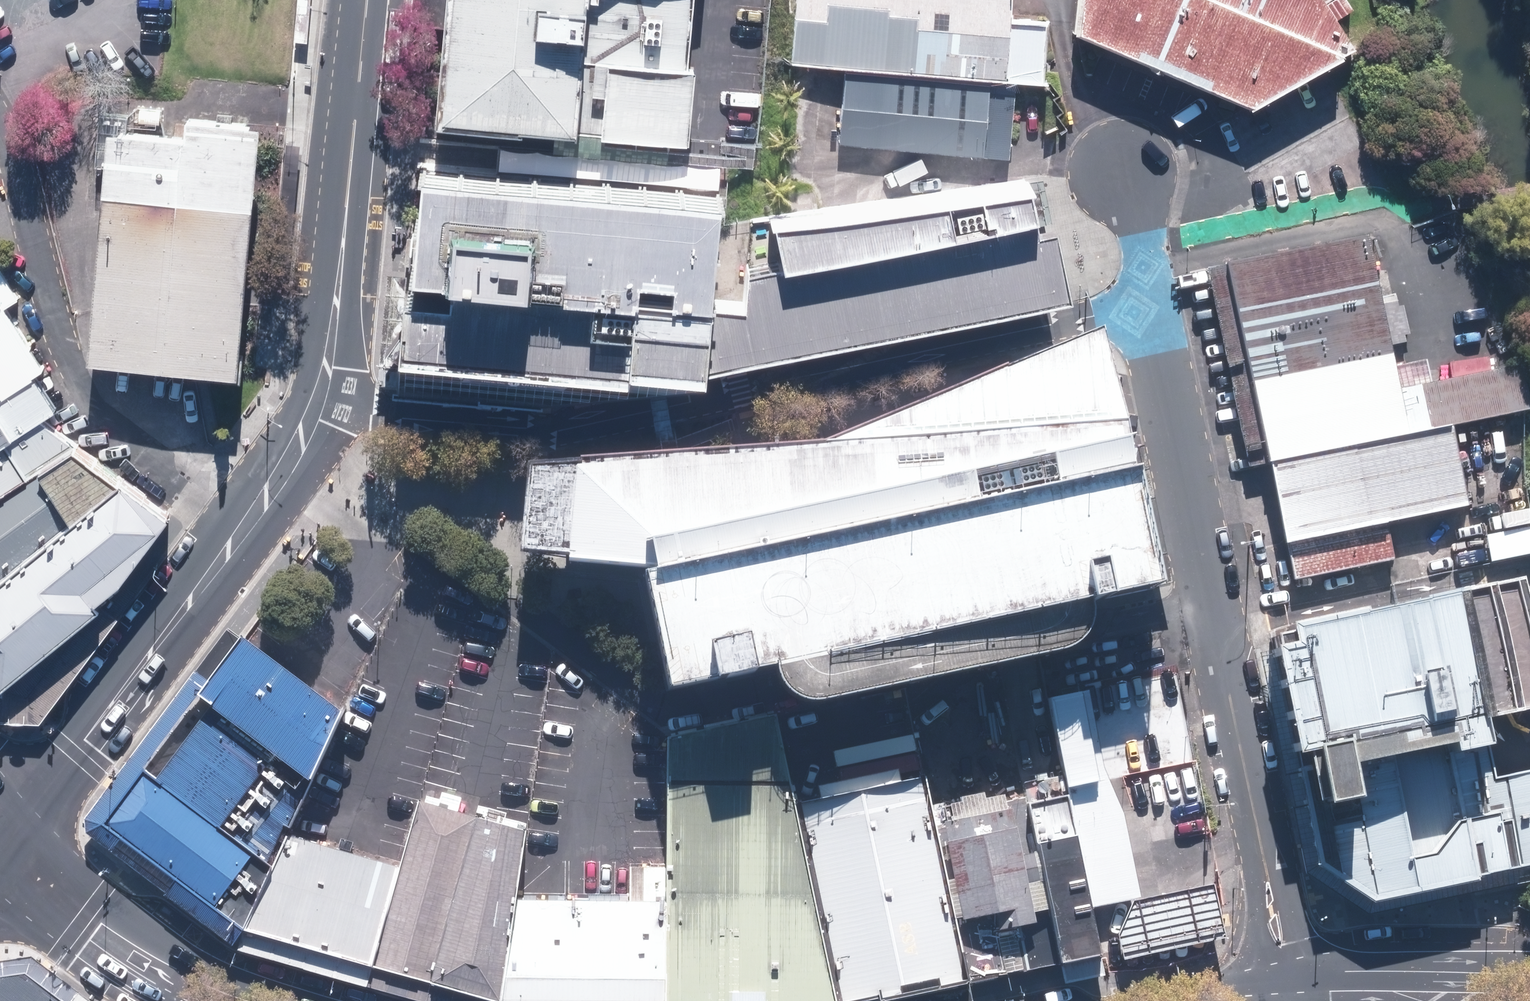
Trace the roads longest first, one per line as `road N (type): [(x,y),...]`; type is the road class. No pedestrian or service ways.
road 1 (residential): [(320,398),(372,413),(547,431),(585,427),(1151,304)]
road 2 (residential): [(1151,304),(1265,861)]
road 3 (secondary): [(320,398),(262,500),(17,817)]
road 4 (secondary): [(368,0),(320,398)]
road 5 (primary): [(17,817),(65,869),(159,940),(214,974),(290,1000)]
road 6 (primary): [(1302,978),(1529,979)]
road 7 (primary): [(150,1000),(0,889)]
road 8 (residential): [(1124,164),(1151,304)]
road 9 (residential): [(1265,861),(1288,904),(1302,978)]
road 10 (primary): [(1151,1000),(1273,980)]
road 11 (residential): [(1273,980),(1260,917),(1265,861)]

